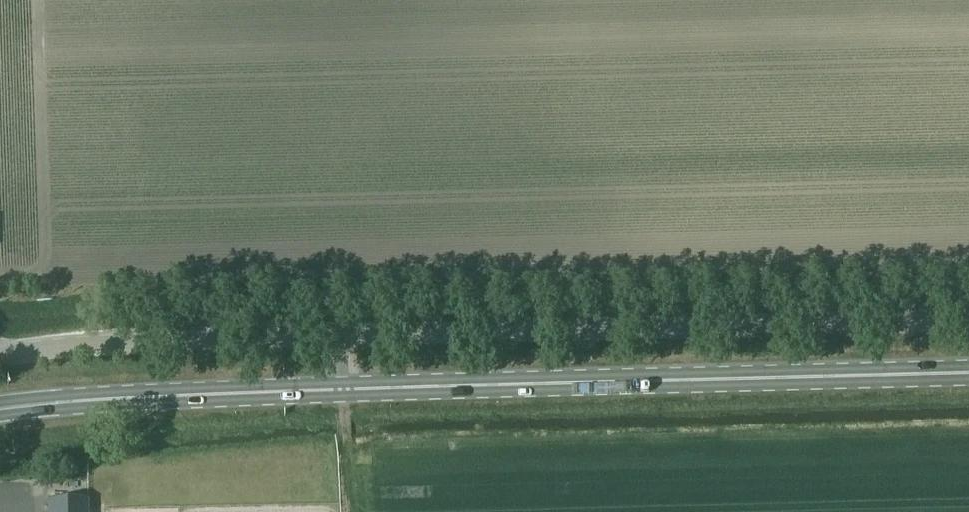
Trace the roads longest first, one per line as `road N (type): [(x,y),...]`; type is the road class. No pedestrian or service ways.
road 1 (unclassified): [(0,353),(202,335),(968,323)]
road 2 (secondary): [(968,372),(0,407)]

